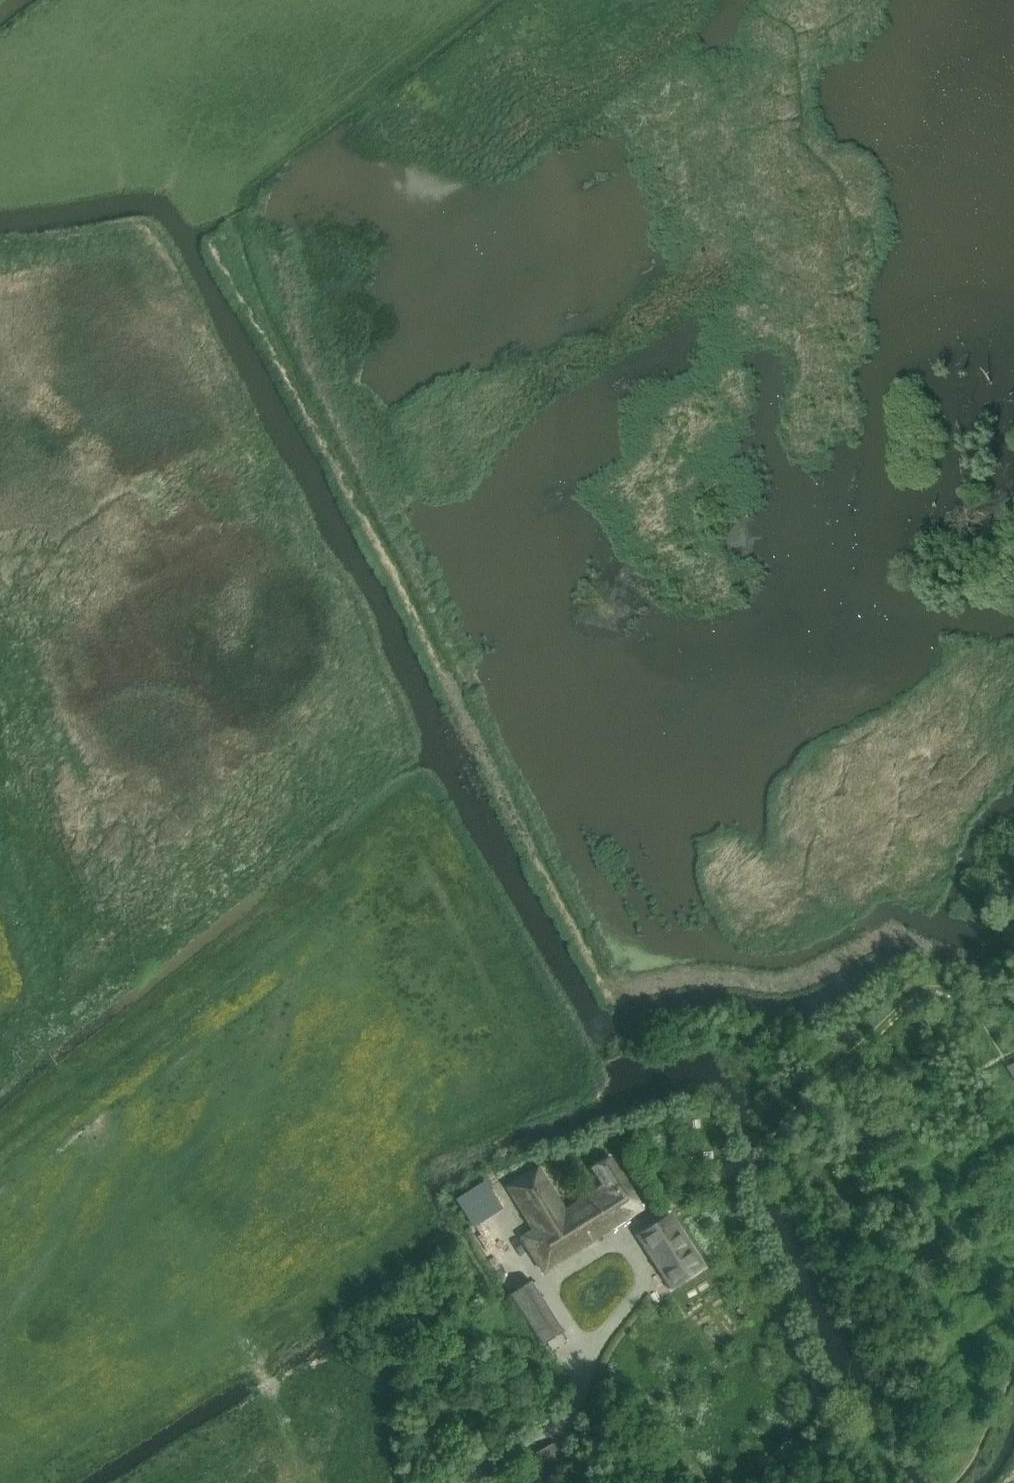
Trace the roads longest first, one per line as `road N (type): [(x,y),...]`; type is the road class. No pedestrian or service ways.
road 1 (track): [(467,1482),(566,1420),(581,1395),(588,1348),(648,1275)]
road 2 (track): [(588,1348),(508,1229),(514,1220),(489,1172)]

